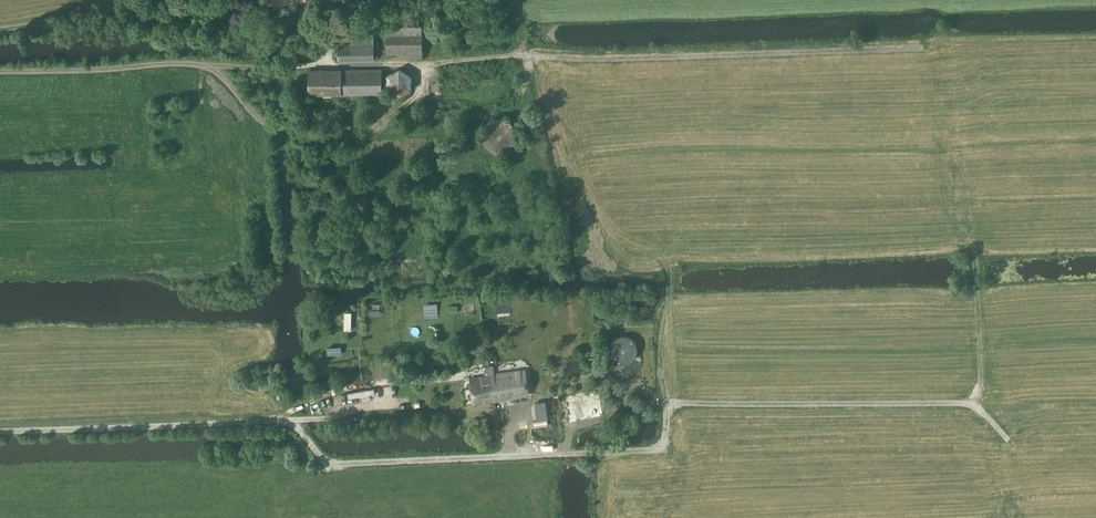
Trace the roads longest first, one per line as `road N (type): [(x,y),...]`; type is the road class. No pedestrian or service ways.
road 1 (track): [(1010,440),(971,404),(667,404),(664,450),(326,465),(287,419),(0,430)]
road 2 (track): [(971,404),(981,389),(978,290),(936,49),(514,55),(428,64)]
road 3 (track): [(667,404),(668,249),(538,57)]

